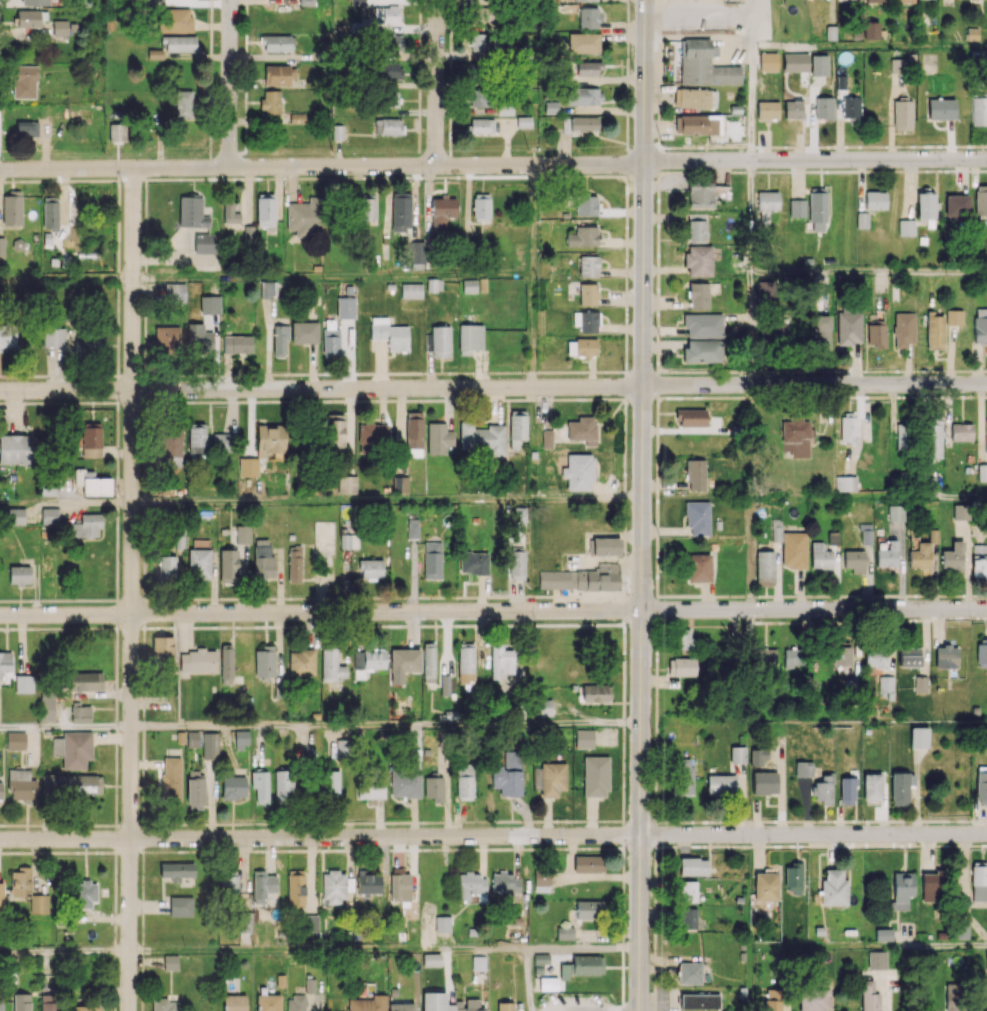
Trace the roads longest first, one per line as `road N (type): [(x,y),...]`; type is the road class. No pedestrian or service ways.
road 1 (secondary): [(645,0),(641,1010)]
road 2 (residential): [(134,168),(128,1010)]
road 3 (residential): [(752,388),(0,390)]
road 4 (residential): [(644,164),(0,169)]
road 5 (residential): [(642,610),(0,615)]
road 6 (residential): [(640,834),(0,839)]
road 7 (residential): [(986,833),(640,834)]
road 8 (residential): [(986,608),(642,610)]
road 9 (residential): [(986,159),(644,164)]
road 10 (residential): [(986,385),(752,388)]
road 11 (residential): [(230,0),(227,167)]
road 12 (residential): [(436,0),(435,165)]

